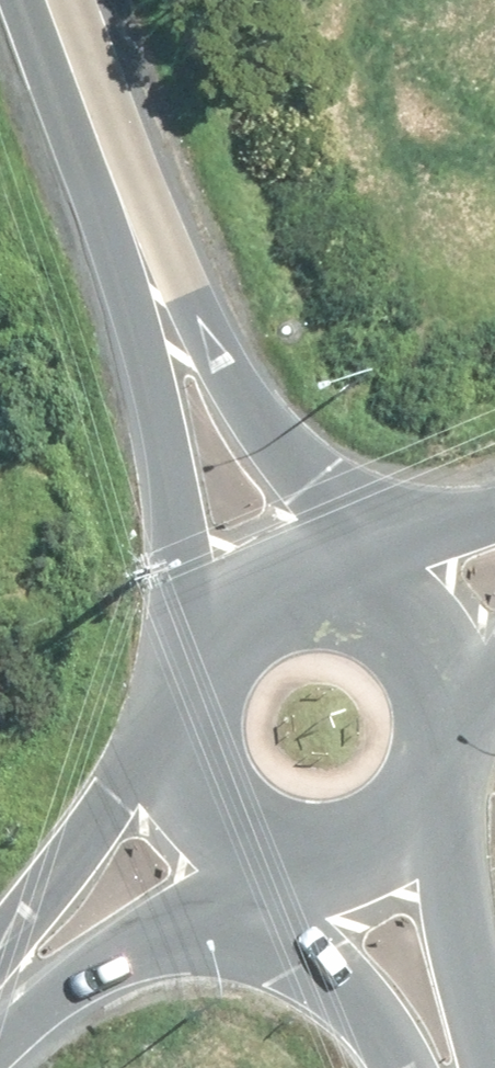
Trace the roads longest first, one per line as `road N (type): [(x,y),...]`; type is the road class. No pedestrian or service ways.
road 1 (secondary): [(147,279),(318,500),(349,583)]
road 2 (secondary): [(192,637),(182,469),(147,279)]
road 3 (secondary): [(44,0),(147,279)]
road 4 (secondary): [(23,978),(157,741)]
road 5 (secondary): [(439,828),(478,1067)]
road 6 (secondary): [(241,873),(23,978)]
road 7 (secondary): [(400,1067),(364,1005),(321,957),(292,889)]
road 8 (secondary): [(349,583),(426,626),(452,662),(467,704)]
road 9 (secondary): [(192,637),(224,607),(263,587),(306,579),(349,583)]
road 10 (secondary): [(439,828),(399,866),(348,887),(292,889)]
road 11 (secondary): [(241,873),(198,840),(169,794),(157,741)]
road 12 (secondary): [(349,583),(494,533)]
road 13 (secondary): [(467,704),(466,769),(439,828)]

